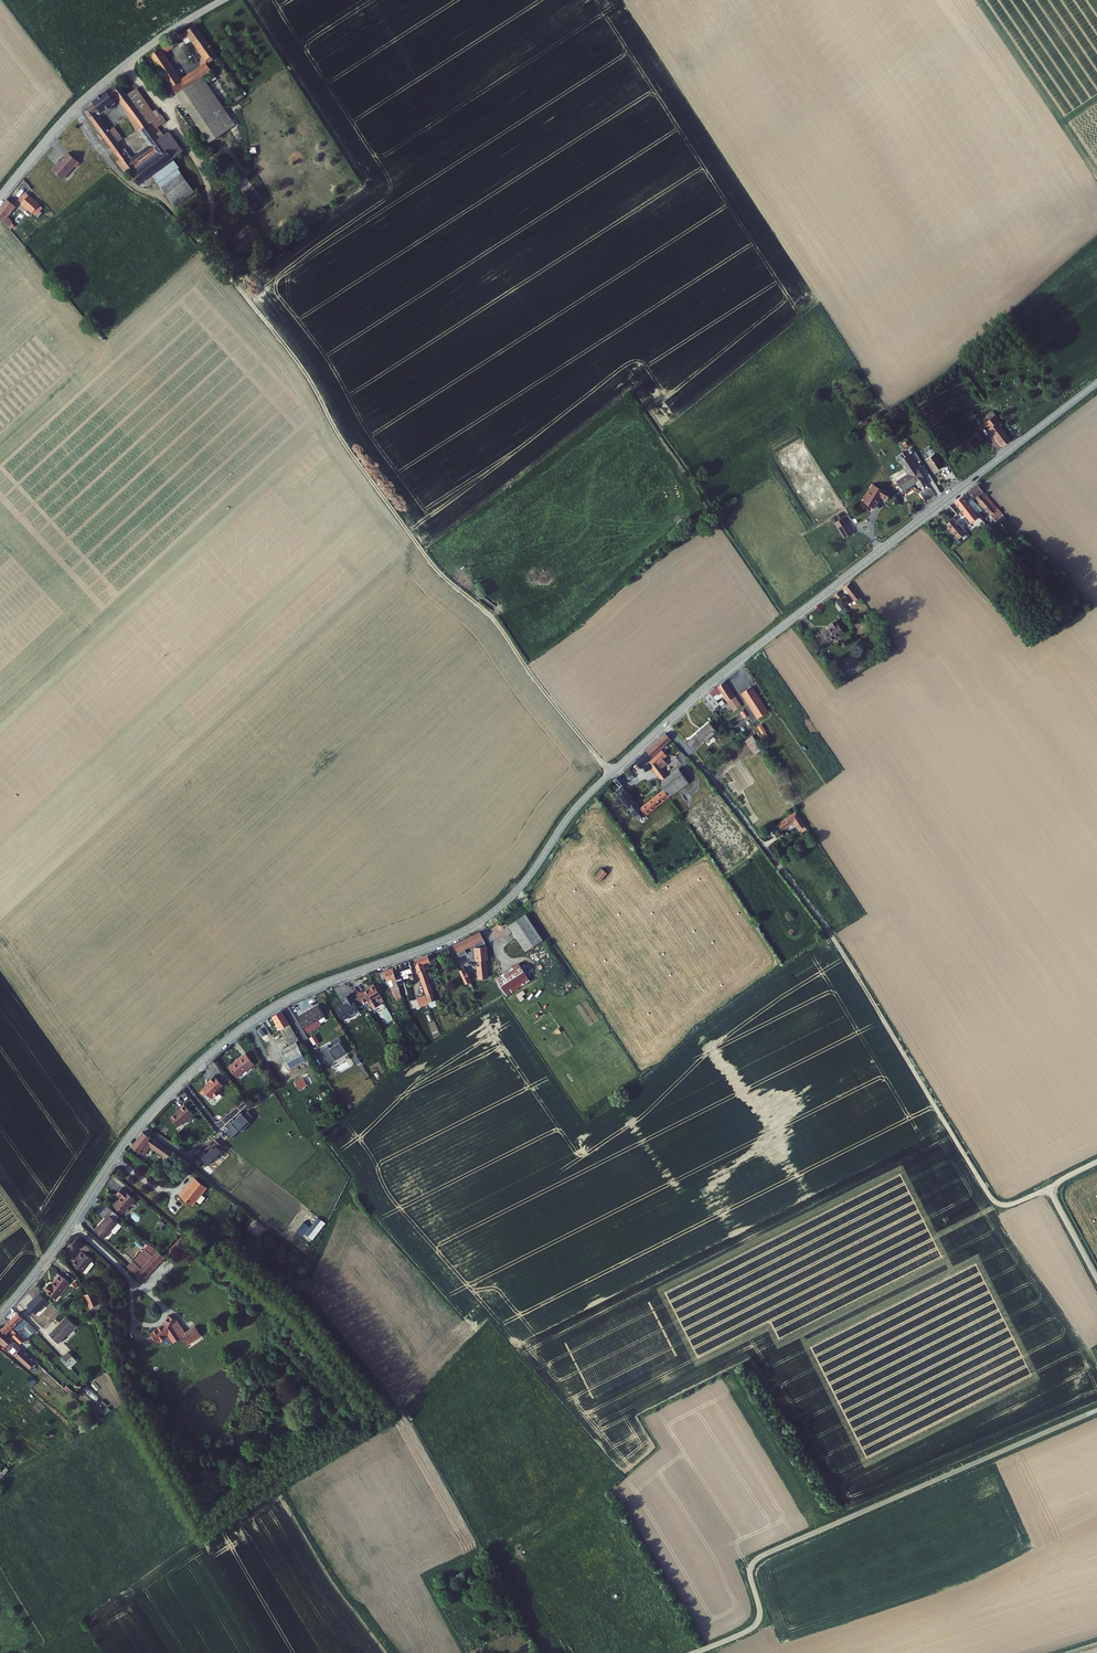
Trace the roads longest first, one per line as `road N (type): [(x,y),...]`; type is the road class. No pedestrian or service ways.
road 1 (tertiary): [(664,724),(579,804),(522,885),(487,917),(294,995),(212,1051),(141,1122),(0,1313)]
road 2 (track): [(213,209),(210,245),(220,267),(305,373),(343,442),(433,565),(493,617),(611,774)]
road 3 (unclassified): [(664,724),(830,933),(991,1198),(1011,1204),(1050,1189)]
road 4 (tertiary): [(1096,383),(664,724)]
road 5 (unclassified): [(1096,1410),(757,1558),(750,1572),(758,1622),(693,1652)]
road 6 (residential): [(223,0),(93,91),(0,196)]
road 7 (track): [(210,245),(169,206),(124,182),(69,113)]

